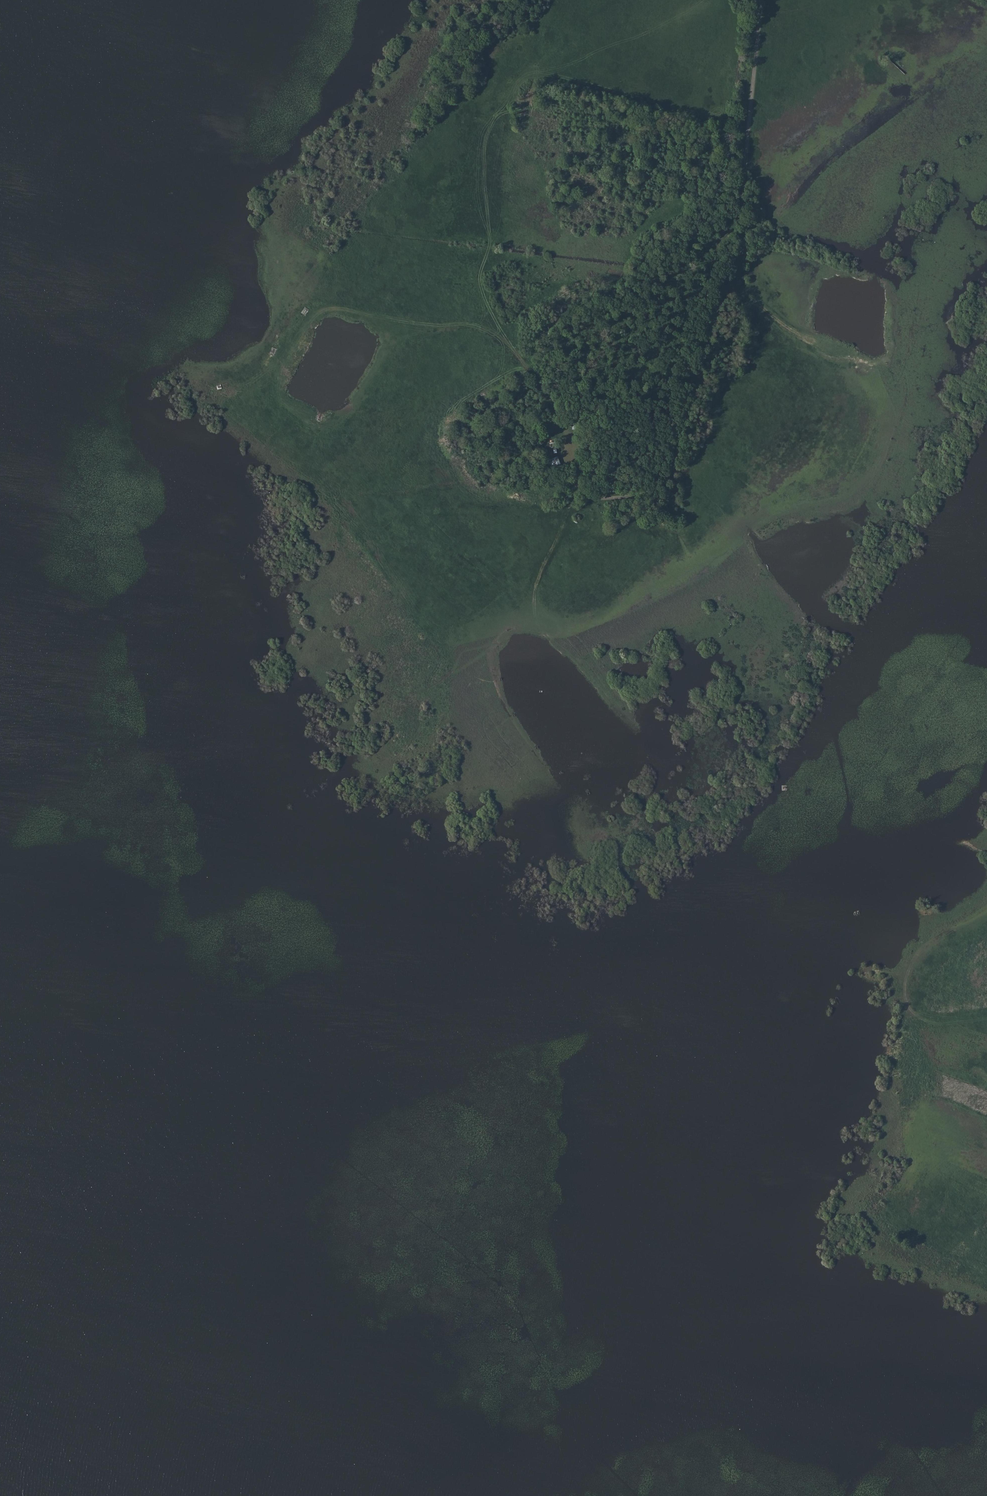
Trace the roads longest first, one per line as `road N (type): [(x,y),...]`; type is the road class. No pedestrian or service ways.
road 1 (track): [(549,639),(533,603),(567,515),(664,484),(678,453),(747,184),(762,0)]
road 2 (track): [(911,961),(904,1004),(911,1017),(922,1023),(986,1018)]

